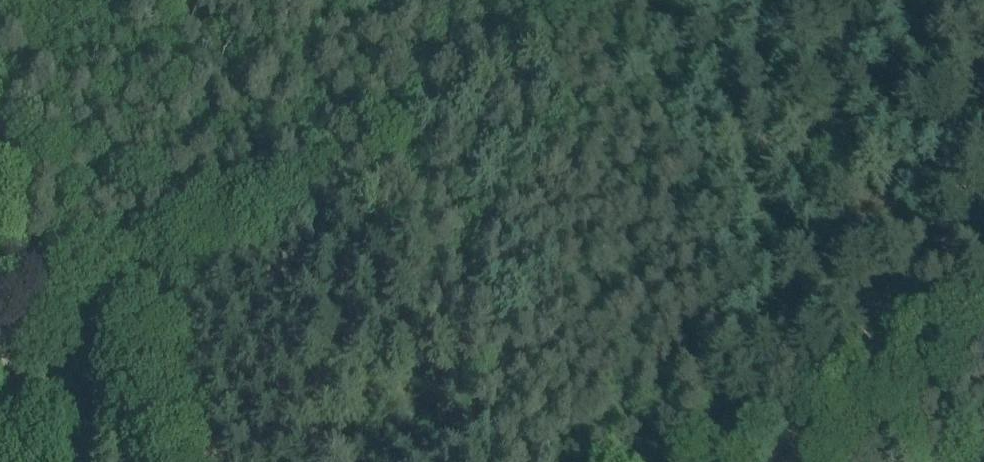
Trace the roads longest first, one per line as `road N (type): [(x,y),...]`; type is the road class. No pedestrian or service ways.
road 1 (track): [(0,348),(656,0)]
road 2 (track): [(744,461),(983,338)]
road 3 (track): [(118,282),(155,461)]

